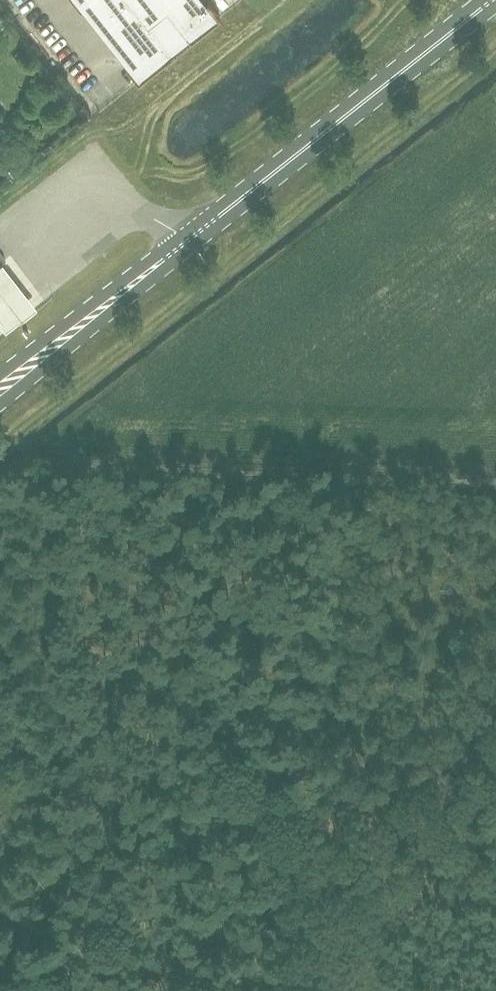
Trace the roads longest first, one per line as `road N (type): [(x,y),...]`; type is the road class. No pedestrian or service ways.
road 1 (primary): [(0,390),(492,0)]

